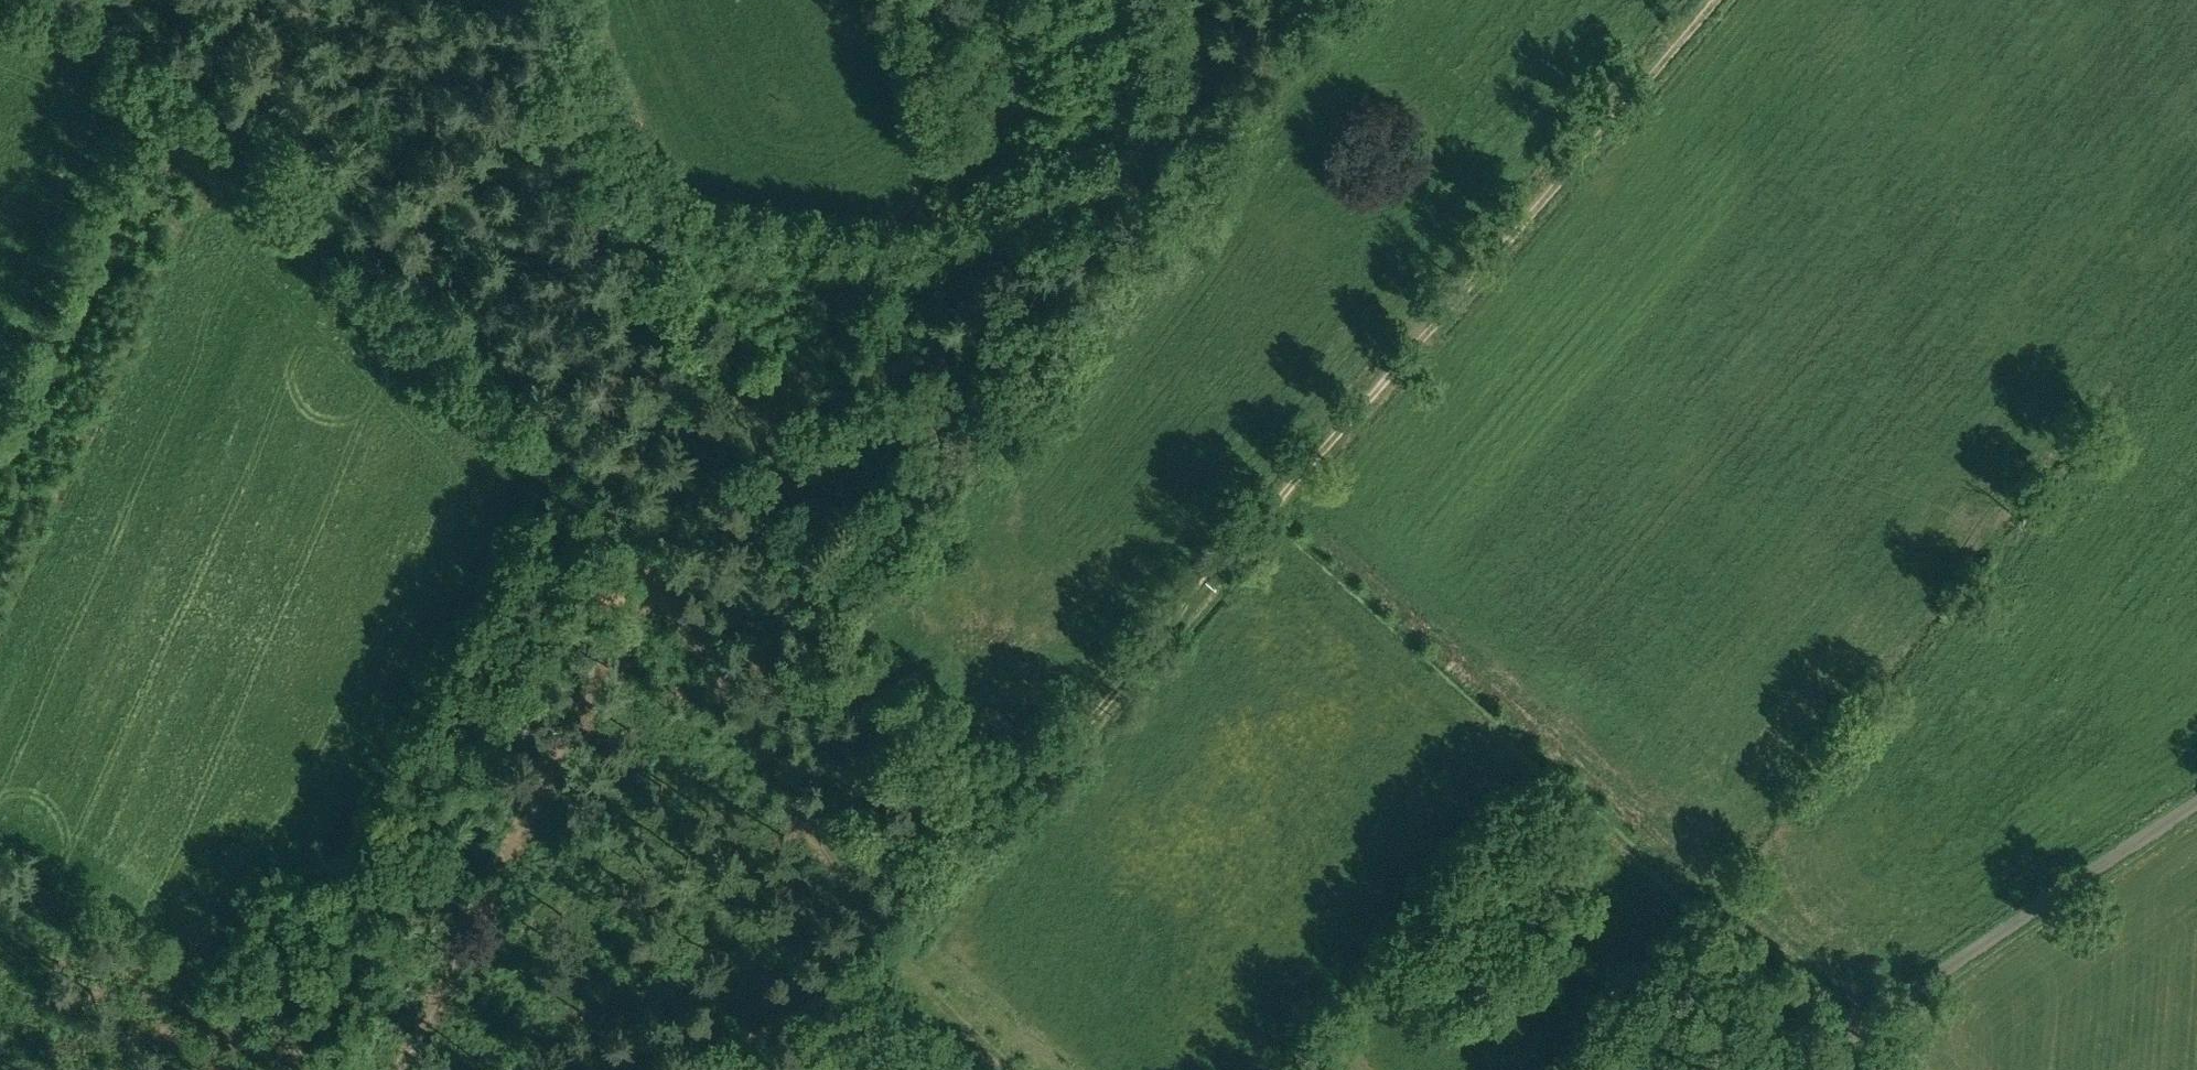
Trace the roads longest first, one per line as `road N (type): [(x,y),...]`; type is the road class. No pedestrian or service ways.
road 1 (track): [(895,951),(1694,0)]
road 2 (track): [(43,0),(380,300),(557,479),(649,600)]
road 3 (unclassified): [(1786,1069),(2196,799)]
road 4 (track): [(895,951),(649,600)]
road 5 (track): [(595,1069),(834,967),(895,951)]

